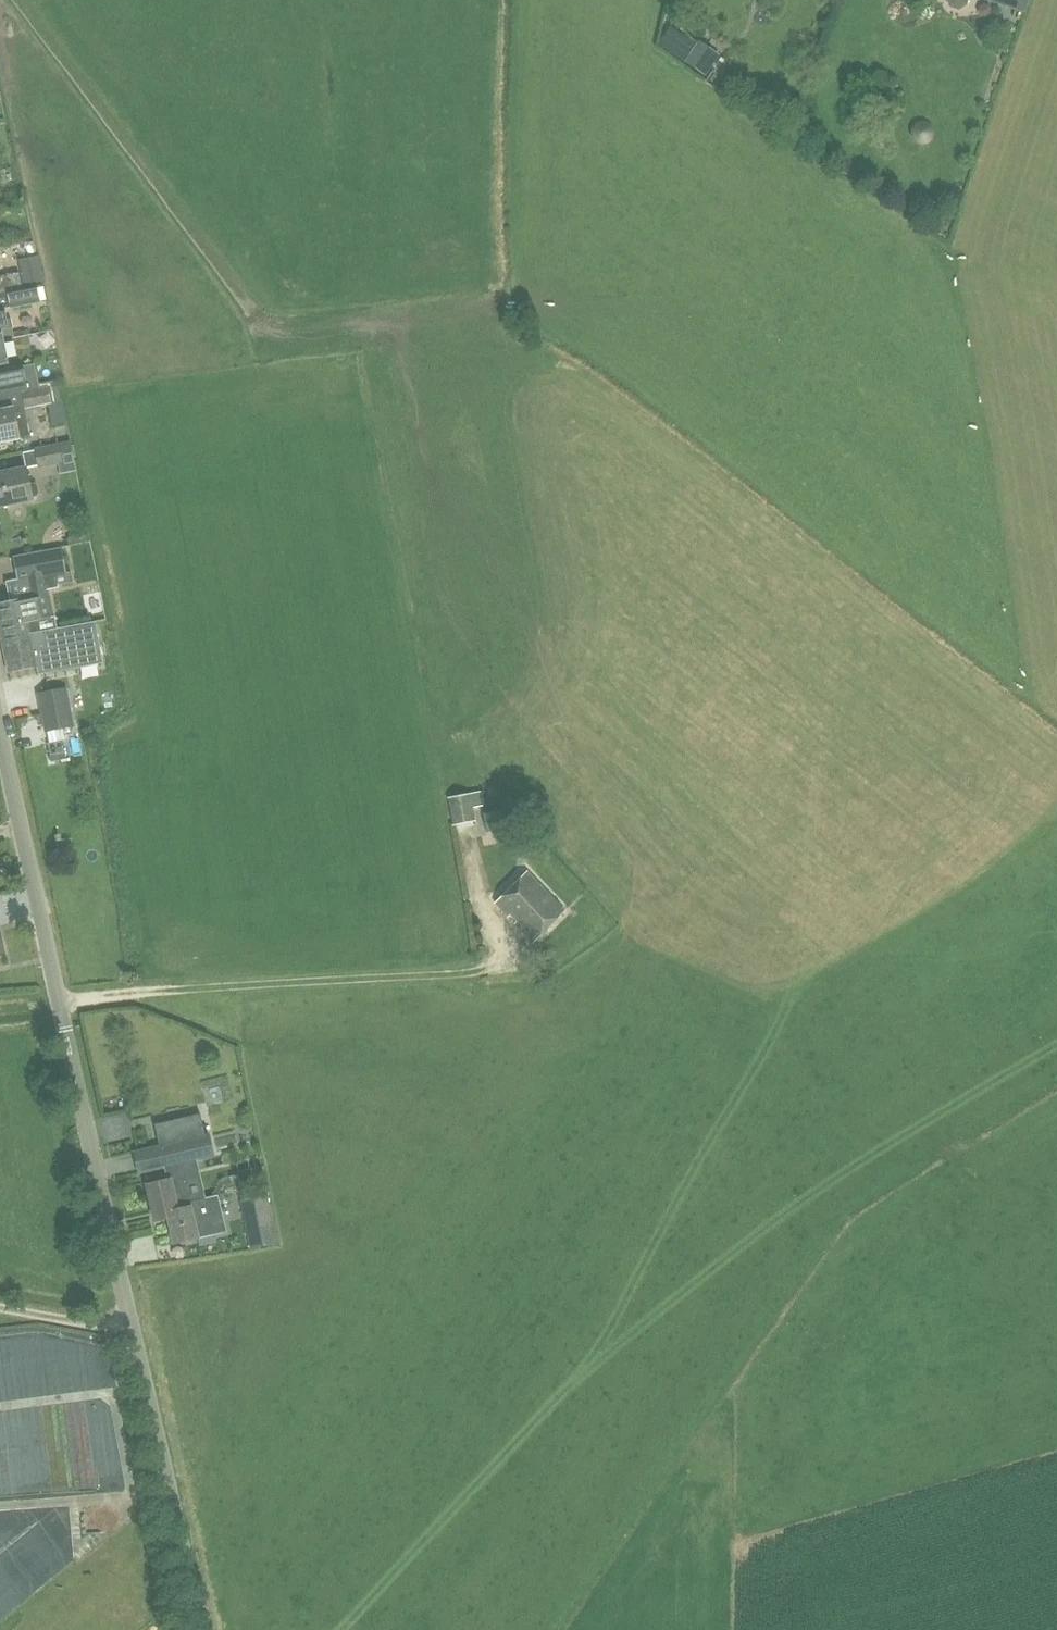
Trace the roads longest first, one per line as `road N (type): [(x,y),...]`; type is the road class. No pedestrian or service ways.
road 1 (residential): [(200,1629),(0,736)]

